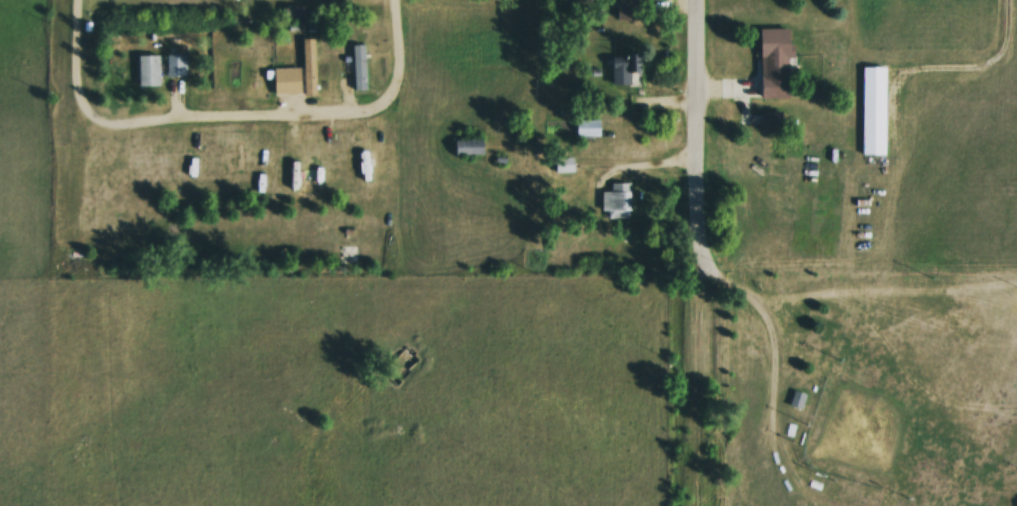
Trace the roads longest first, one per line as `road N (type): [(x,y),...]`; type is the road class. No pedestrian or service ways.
road 1 (residential): [(702,505),(706,0)]
road 2 (residential): [(393,108),(370,118),(161,123),(97,116)]

